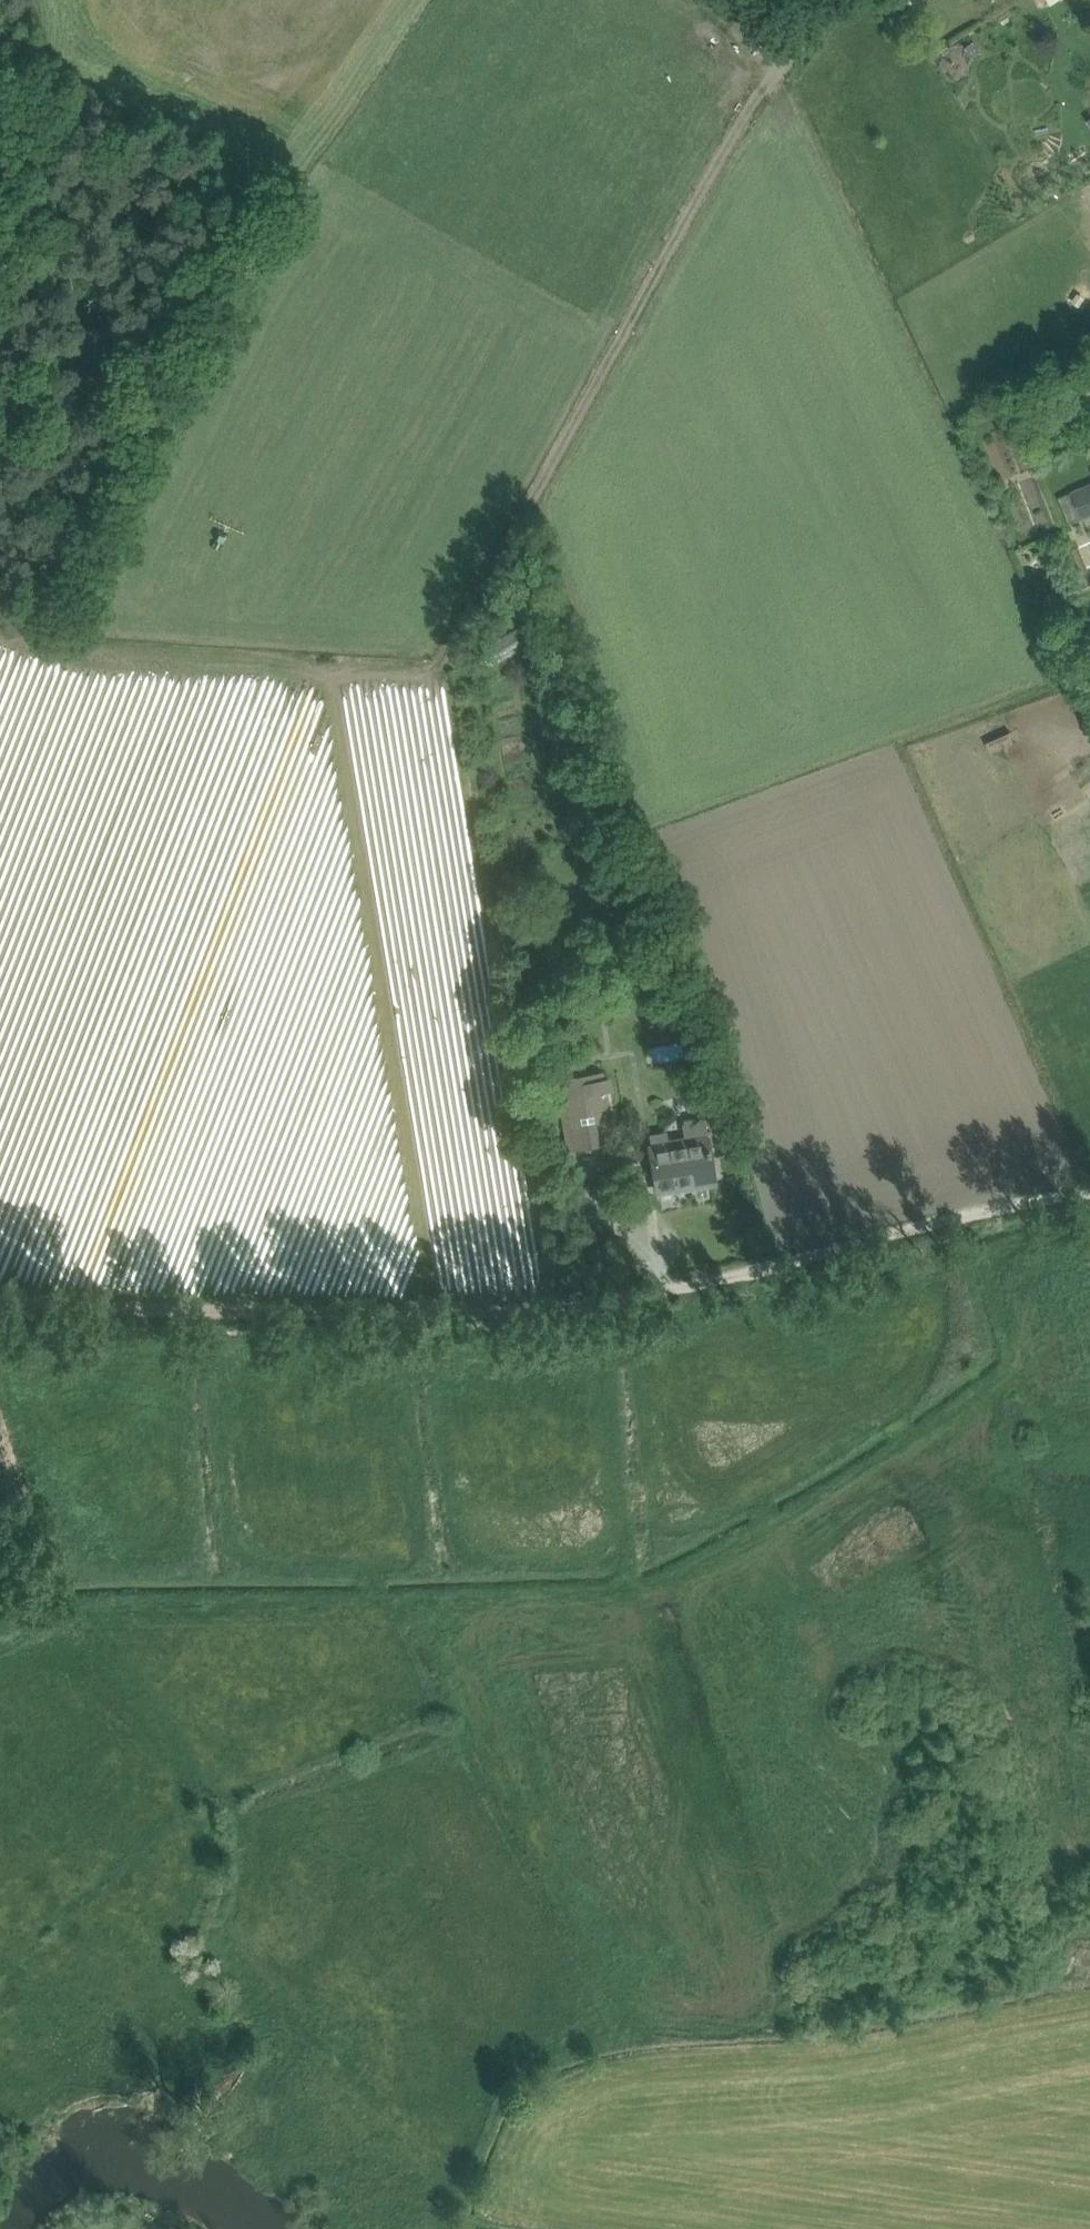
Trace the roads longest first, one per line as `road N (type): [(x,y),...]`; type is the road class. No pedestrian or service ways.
road 1 (track): [(818,0),(634,300),(438,666),(132,660),(66,652),(0,626)]
road 2 (track): [(1089,1193),(657,1291),(558,1306),(205,1316),(0,1302)]

